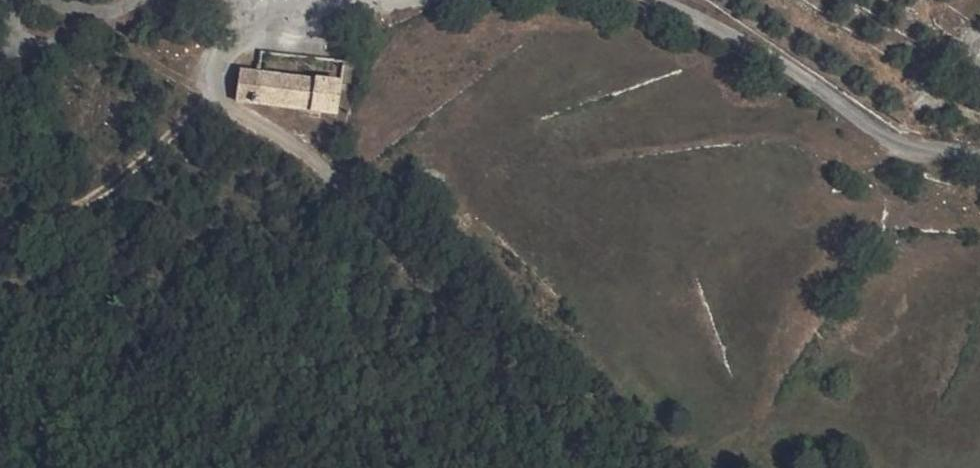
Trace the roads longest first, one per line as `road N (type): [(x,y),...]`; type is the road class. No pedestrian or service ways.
road 1 (tertiary): [(595,467),(307,158),(217,96),(215,66),(260,8)]
road 2 (unclassified): [(646,0),(694,16),(801,75),(893,141),(979,156)]
road 3 (track): [(217,96),(117,176),(0,243)]
road 4 (unclassified): [(120,8),(65,39),(25,48),(22,0)]
road 5 (unclassified): [(260,8),(360,9),(407,0)]

